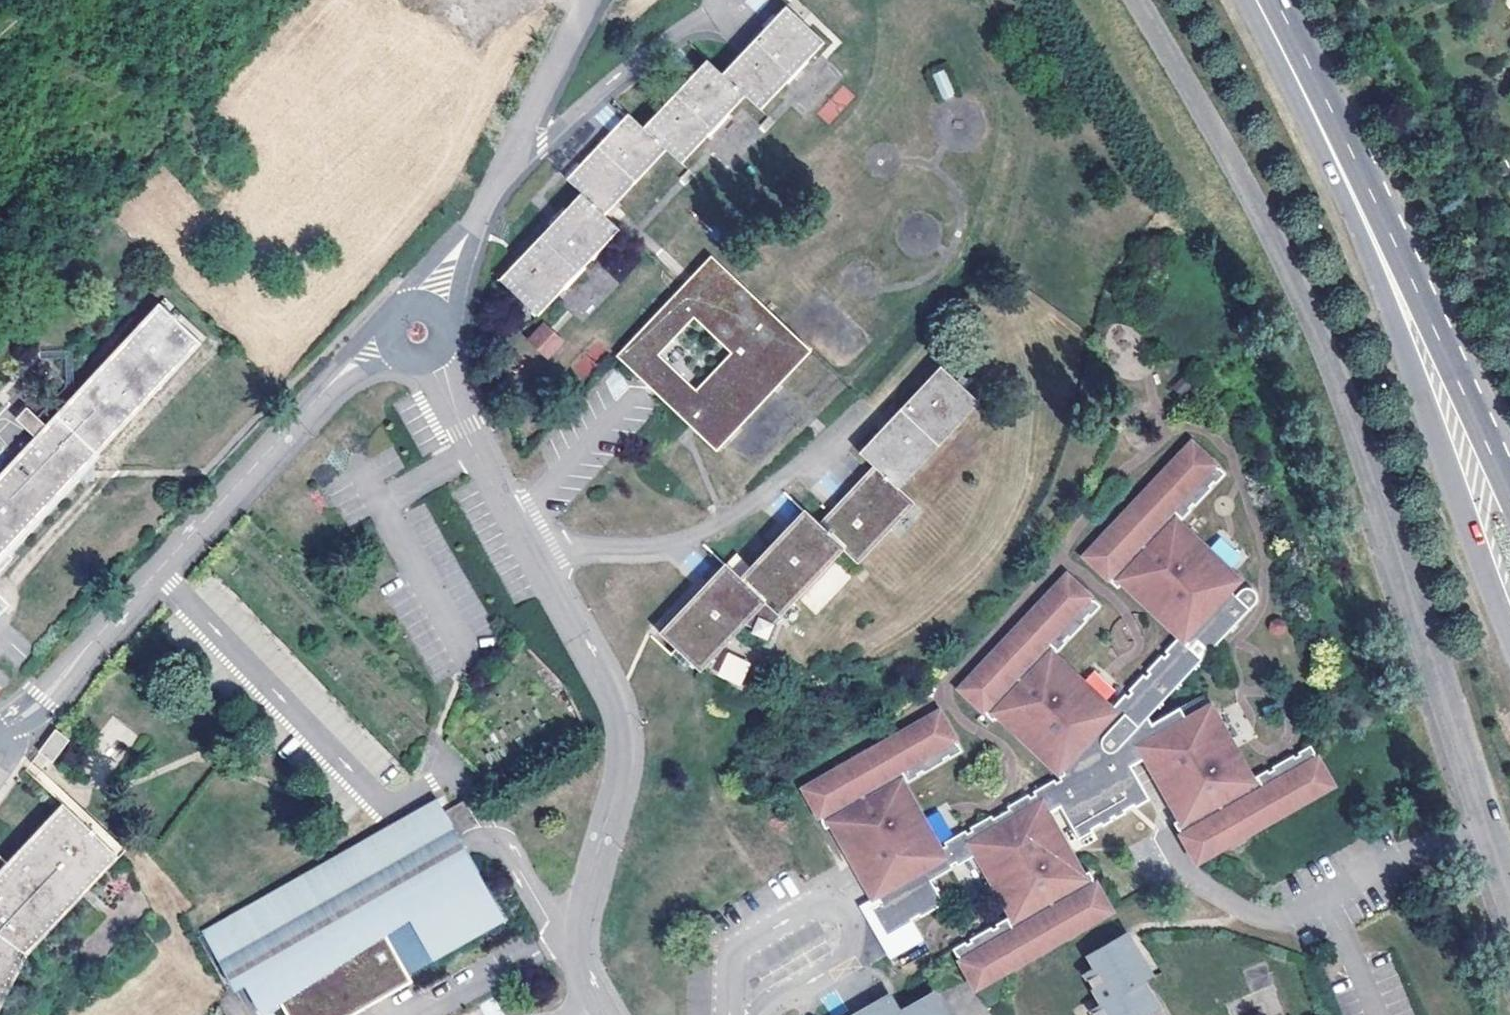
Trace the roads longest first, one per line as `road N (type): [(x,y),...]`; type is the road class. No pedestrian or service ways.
road 1 (unclassified): [(1135,0),(1313,326),(1384,519),(1509,913)]
road 2 (unclassified): [(603,1012),(577,960),(576,935),(619,780),(621,731),(430,355)]
road 3 (primary): [(1243,0),(1372,268),(1509,640)]
road 4 (unclassified): [(392,343),(330,382),(42,701),(0,732)]
road 5 (primary): [(1509,500),(1271,0)]
road 6 (unclassified): [(426,307),(588,0)]

